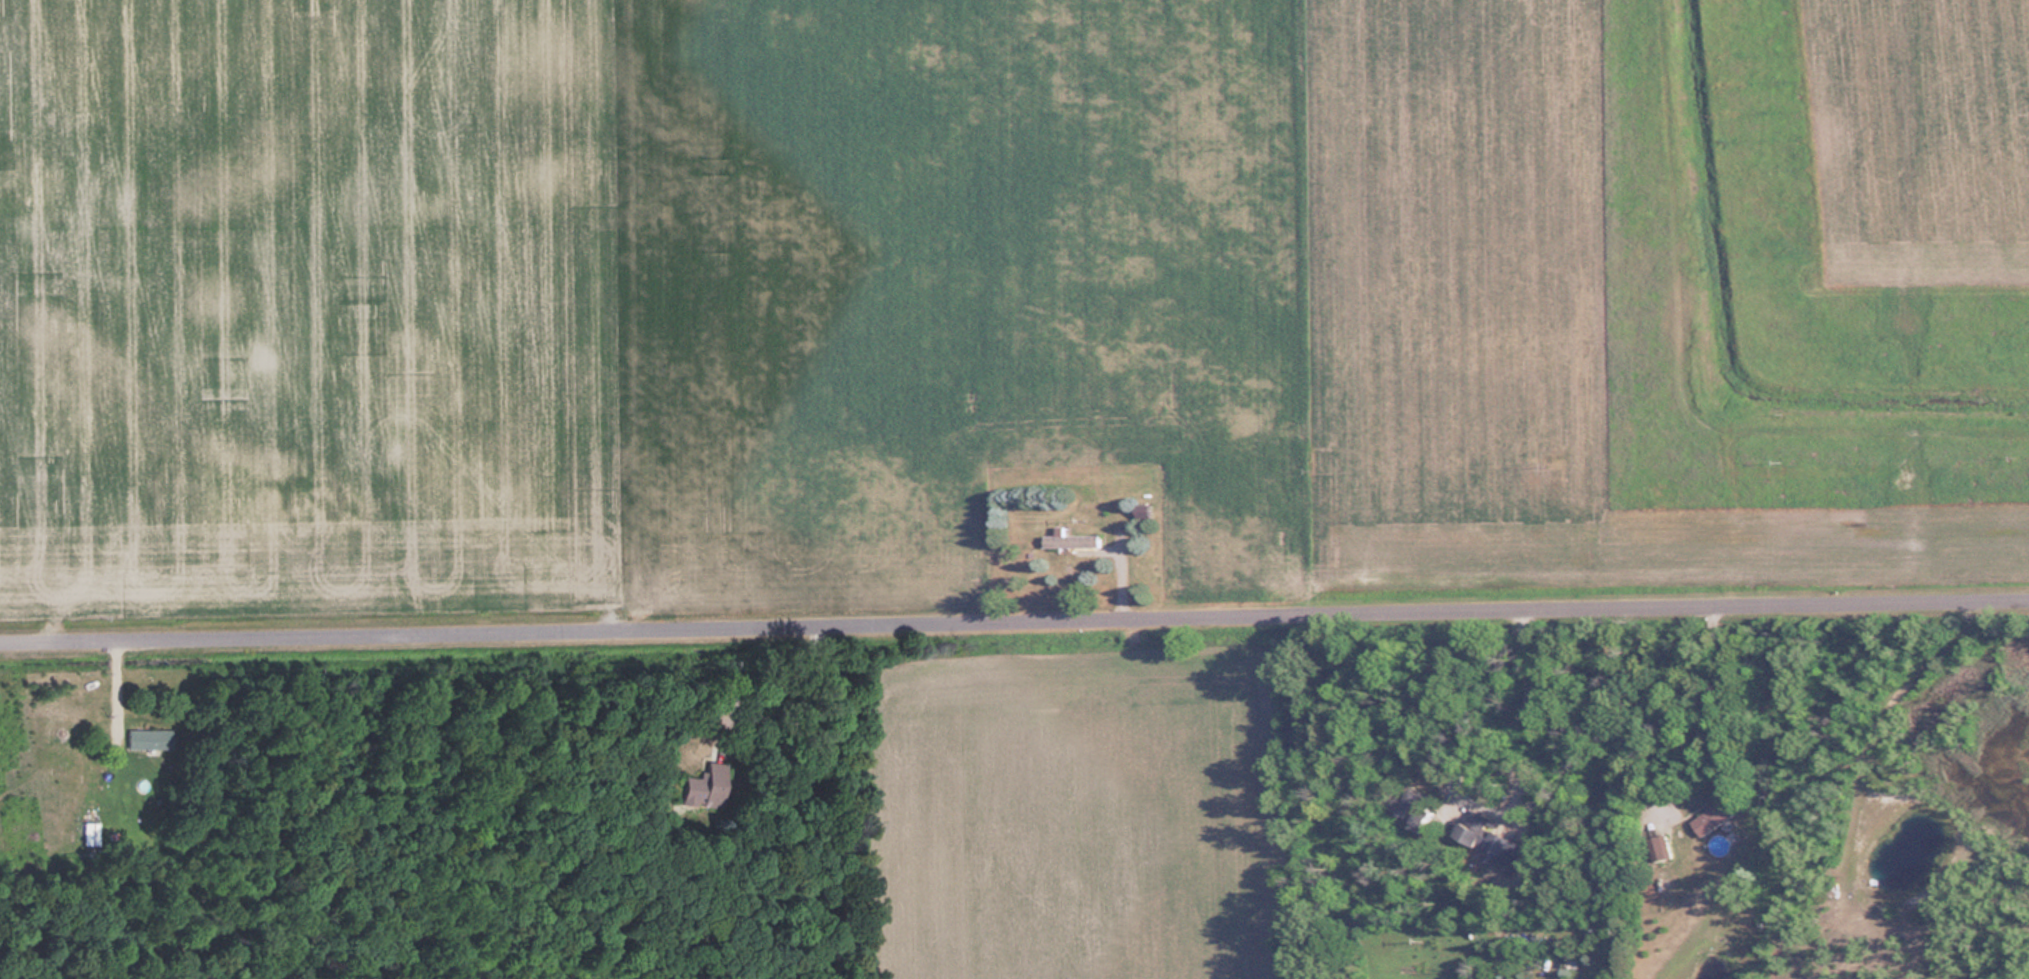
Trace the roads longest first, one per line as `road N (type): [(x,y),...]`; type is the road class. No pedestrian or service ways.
road 1 (residential): [(0,643),(2028,605)]

